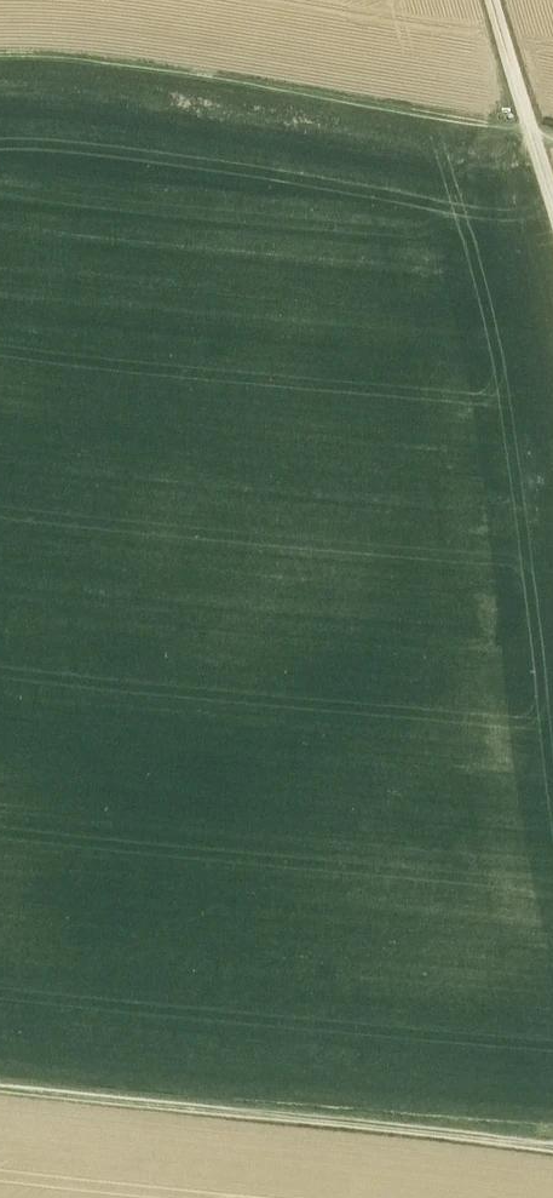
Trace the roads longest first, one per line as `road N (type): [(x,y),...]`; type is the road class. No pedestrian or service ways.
road 1 (track): [(0,1085),(552,1147)]
road 2 (track): [(530,131),(492,0)]

